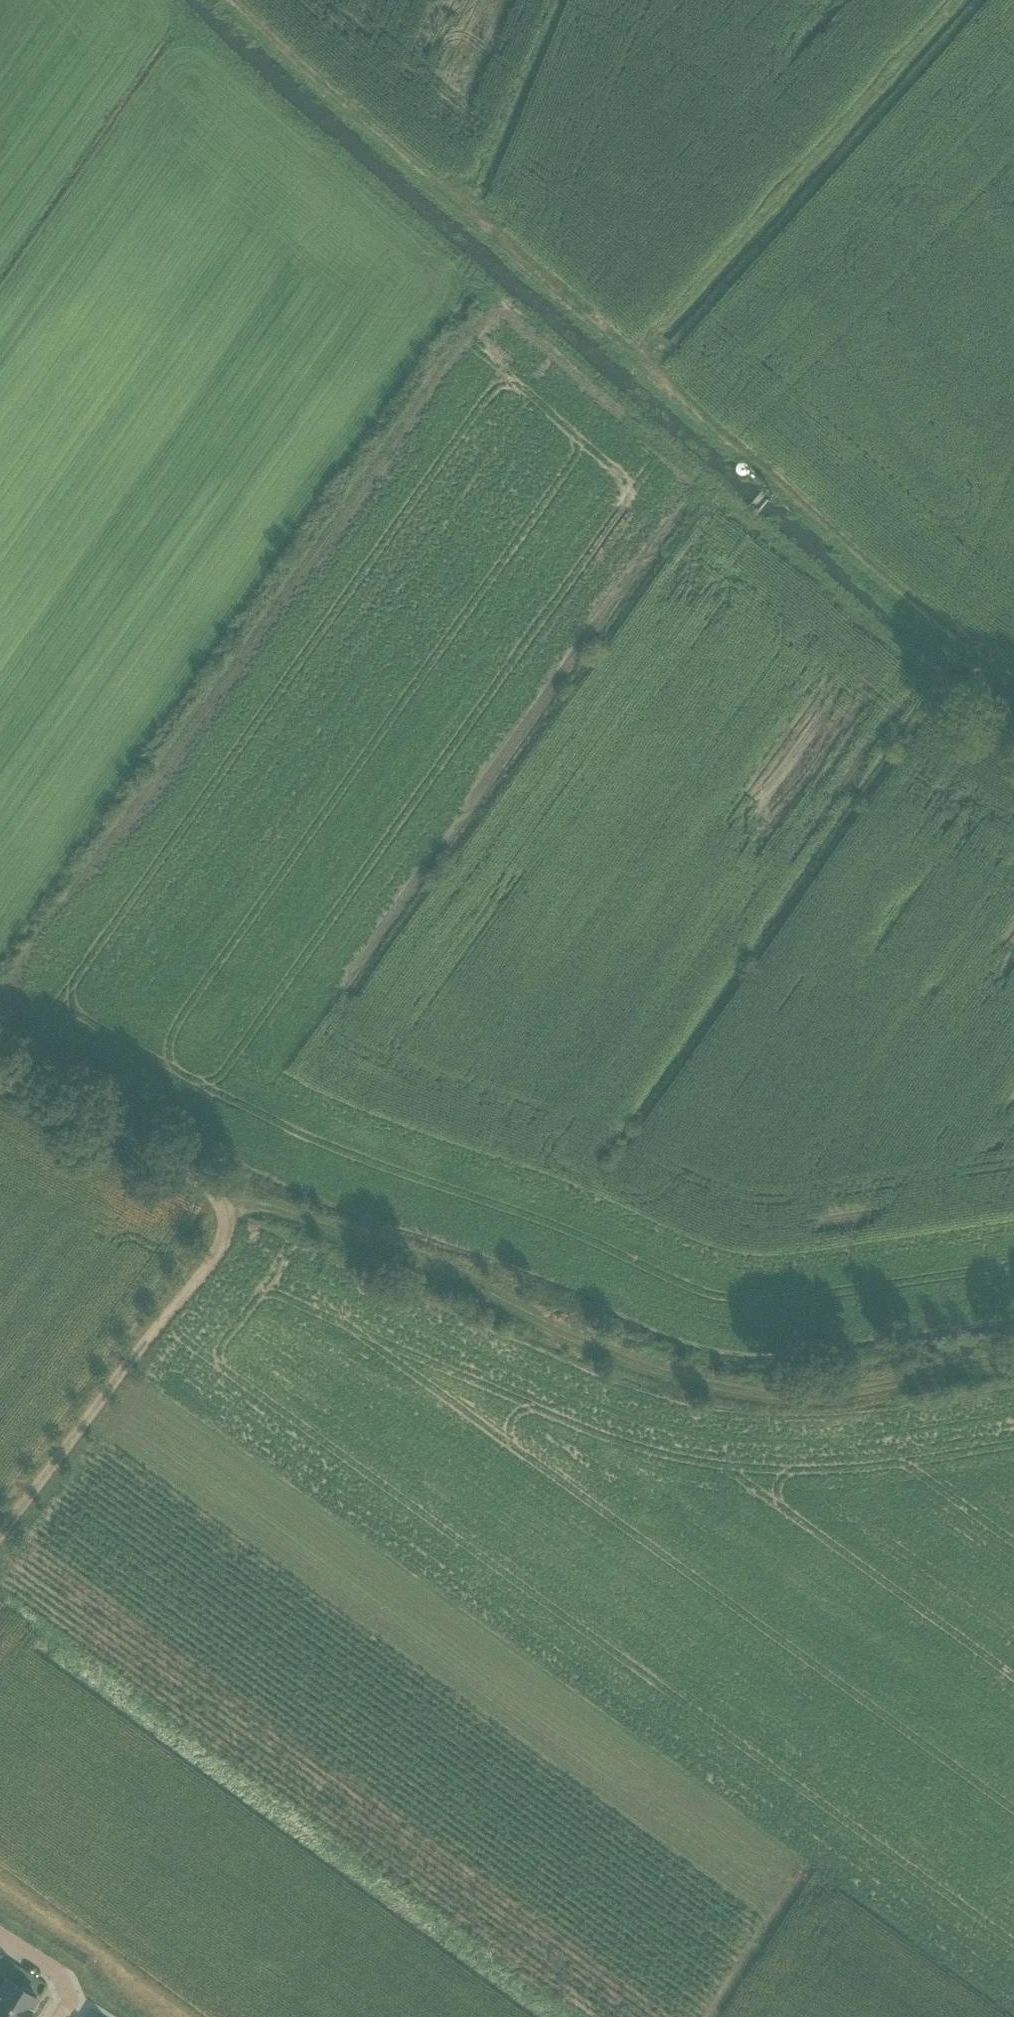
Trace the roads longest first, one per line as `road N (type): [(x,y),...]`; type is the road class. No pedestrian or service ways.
road 1 (track): [(224,1209),(244,1206),(687,1383),(769,1404),(1013,1367)]
road 2 (track): [(0,1532),(224,1209)]
road 3 (track): [(224,1209),(207,1179),(0,1084)]

